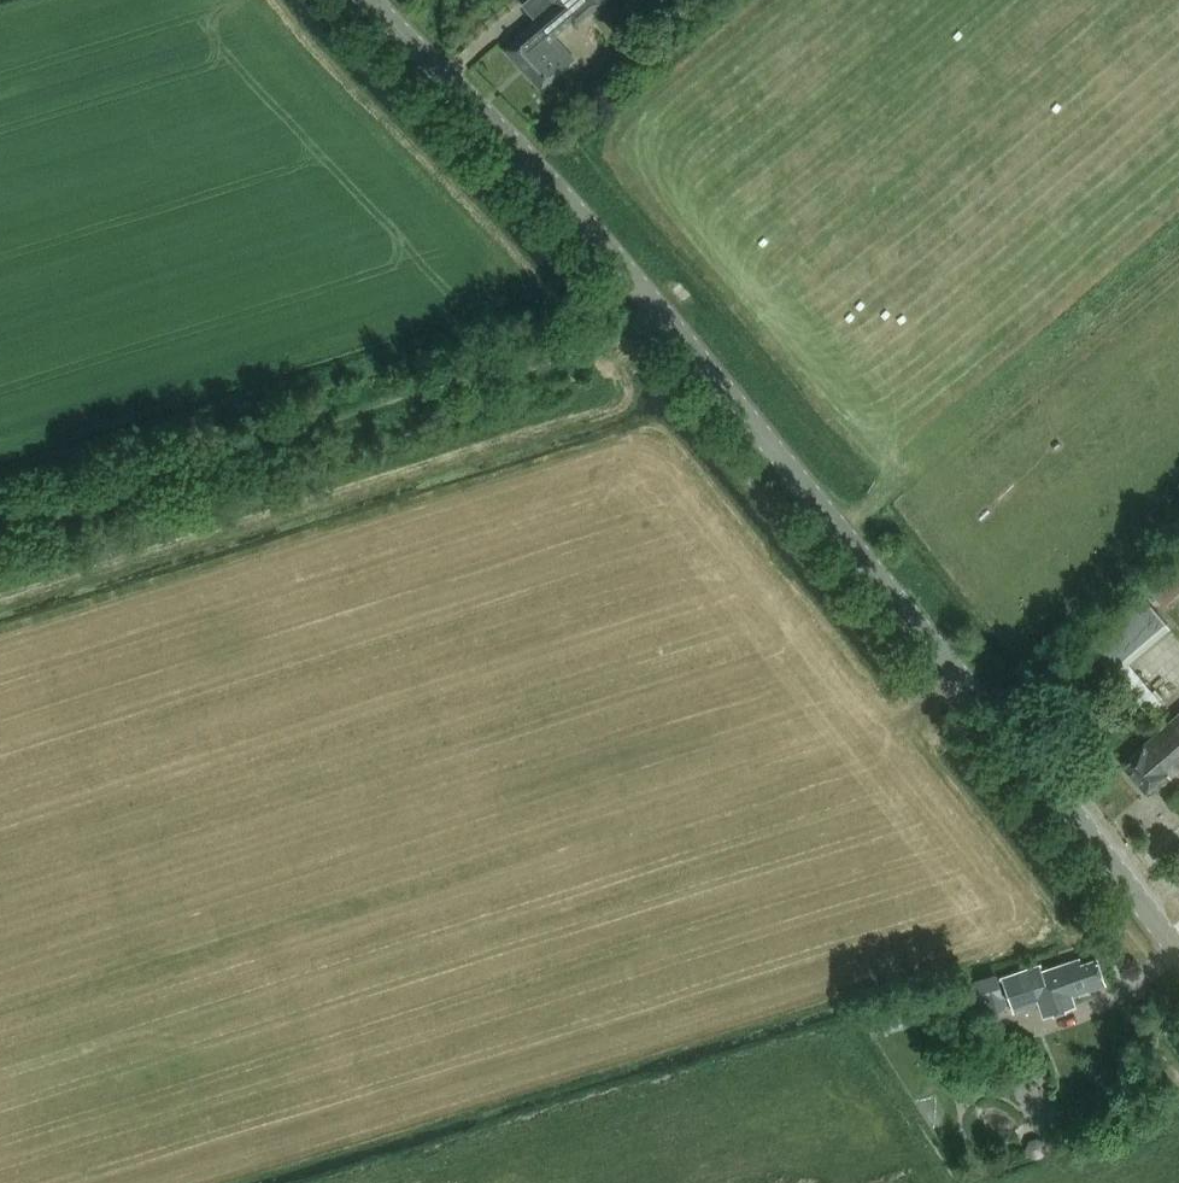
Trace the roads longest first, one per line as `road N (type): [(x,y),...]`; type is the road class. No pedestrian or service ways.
road 1 (tertiary): [(1178,948),(659,311),(516,149),(369,0)]

